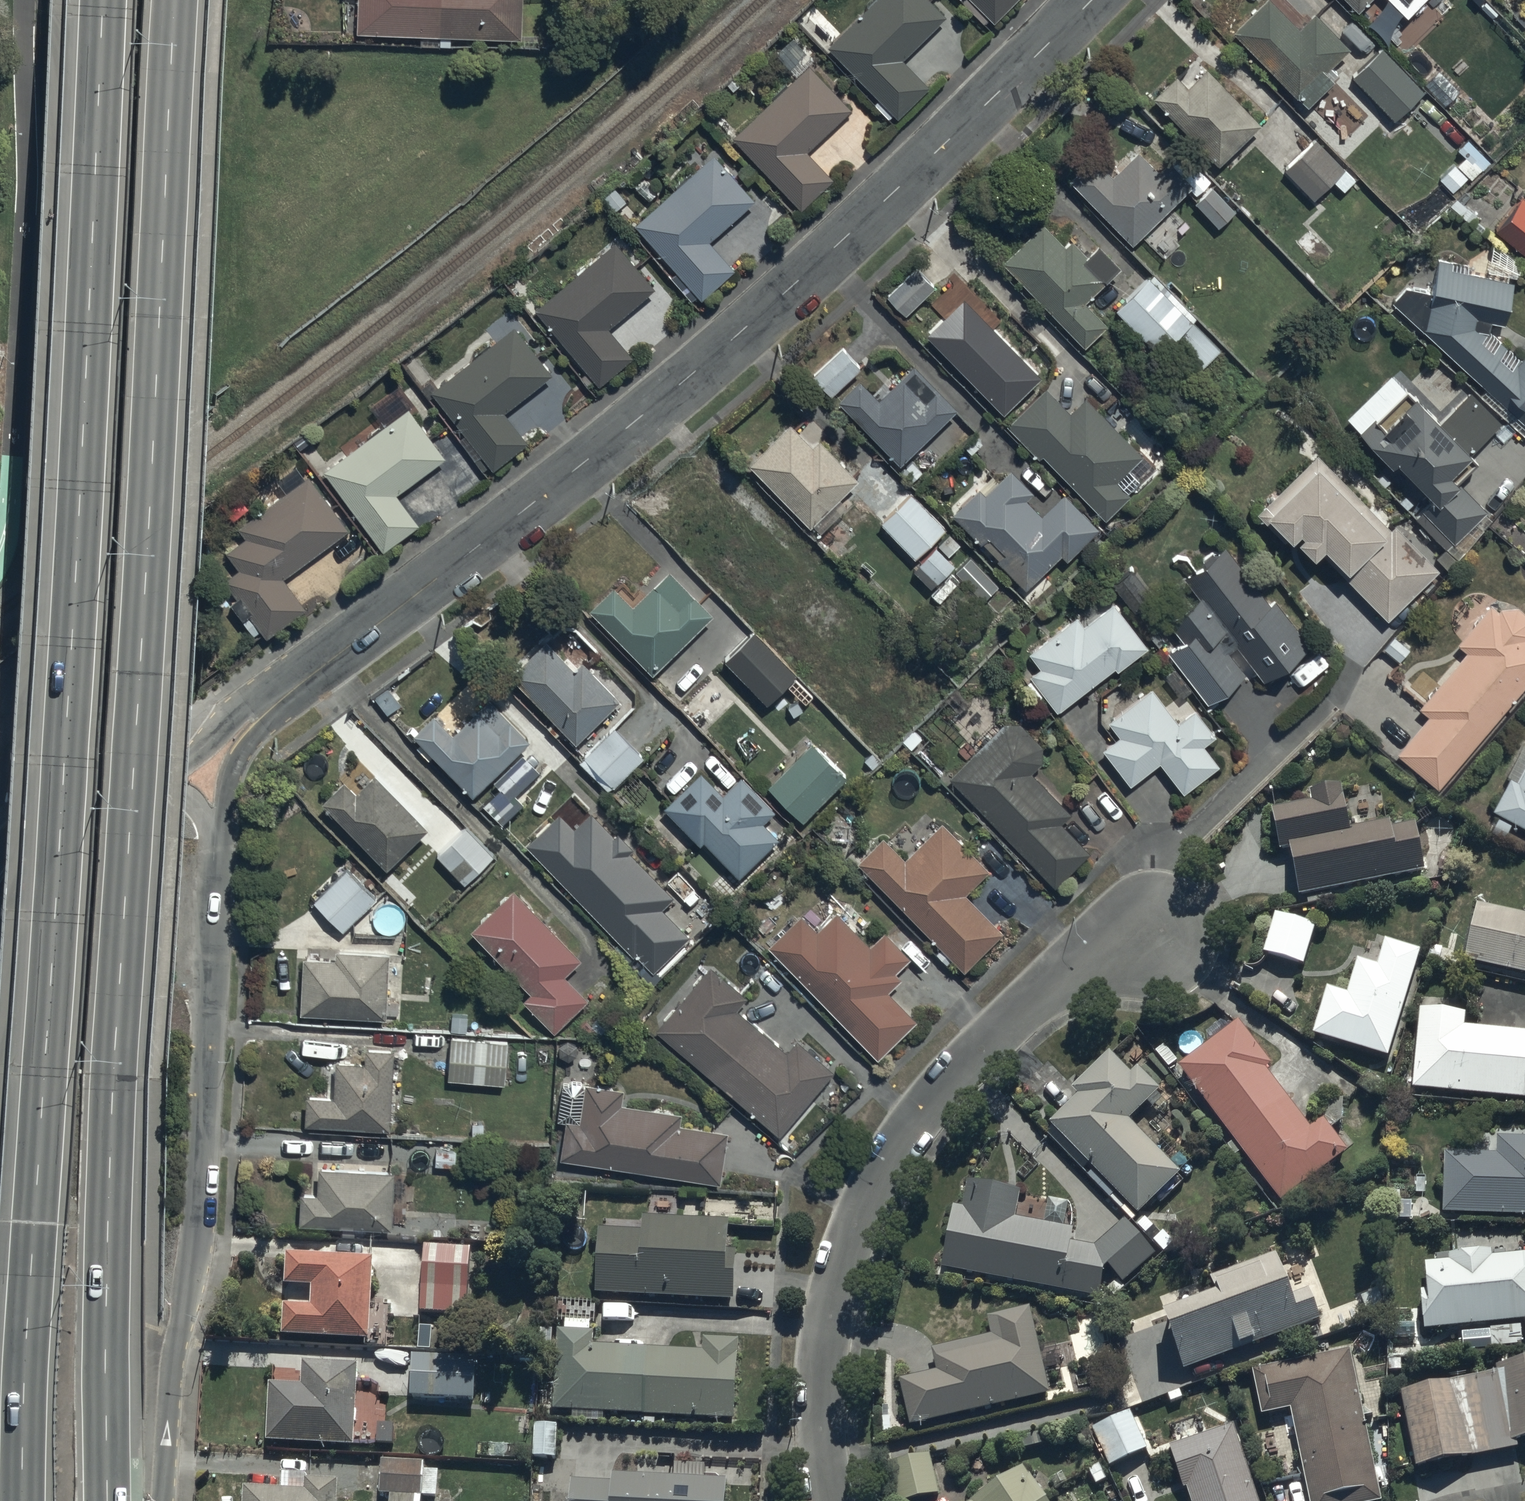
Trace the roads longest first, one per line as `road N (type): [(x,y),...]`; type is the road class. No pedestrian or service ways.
road 1 (secondary): [(21,1500),(96,0)]
road 2 (secondary): [(171,0),(117,942),(108,1500)]
road 3 (residential): [(291,693),(711,358),(1093,0)]
road 4 (residential): [(833,1500),(822,1412),(825,1351),(851,1235),(877,1177),(962,1066),(1044,986),(1086,957),(1159,934)]
road 5 (residential): [(215,842),(200,1226),(178,1338)]
road 6 (residential): [(146,786),(183,766),(244,707),(291,693)]
road 7 (residential): [(291,693),(234,764),(215,842)]
road 8 (residential): [(0,859),(16,844),(146,786)]
road 9 (secondary): [(178,1338),(163,1500)]

